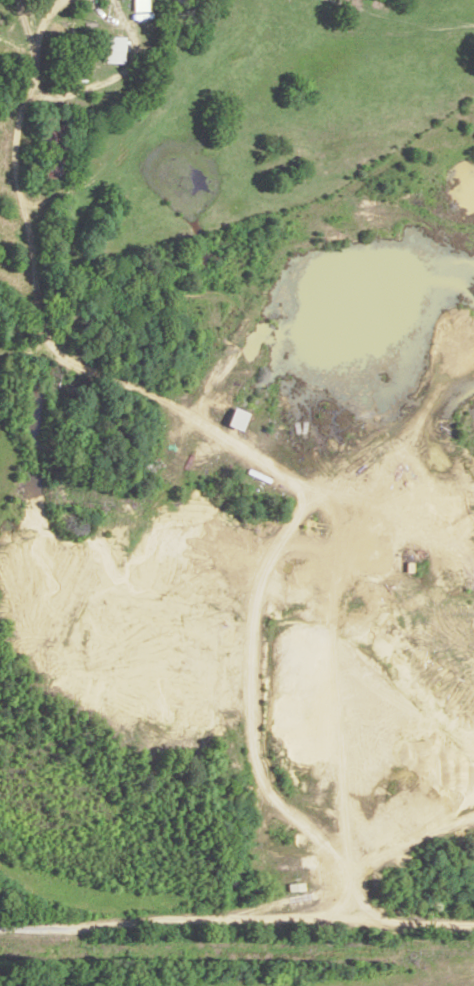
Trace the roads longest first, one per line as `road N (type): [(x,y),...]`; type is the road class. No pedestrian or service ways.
road 1 (track): [(0,928),(473,917)]

